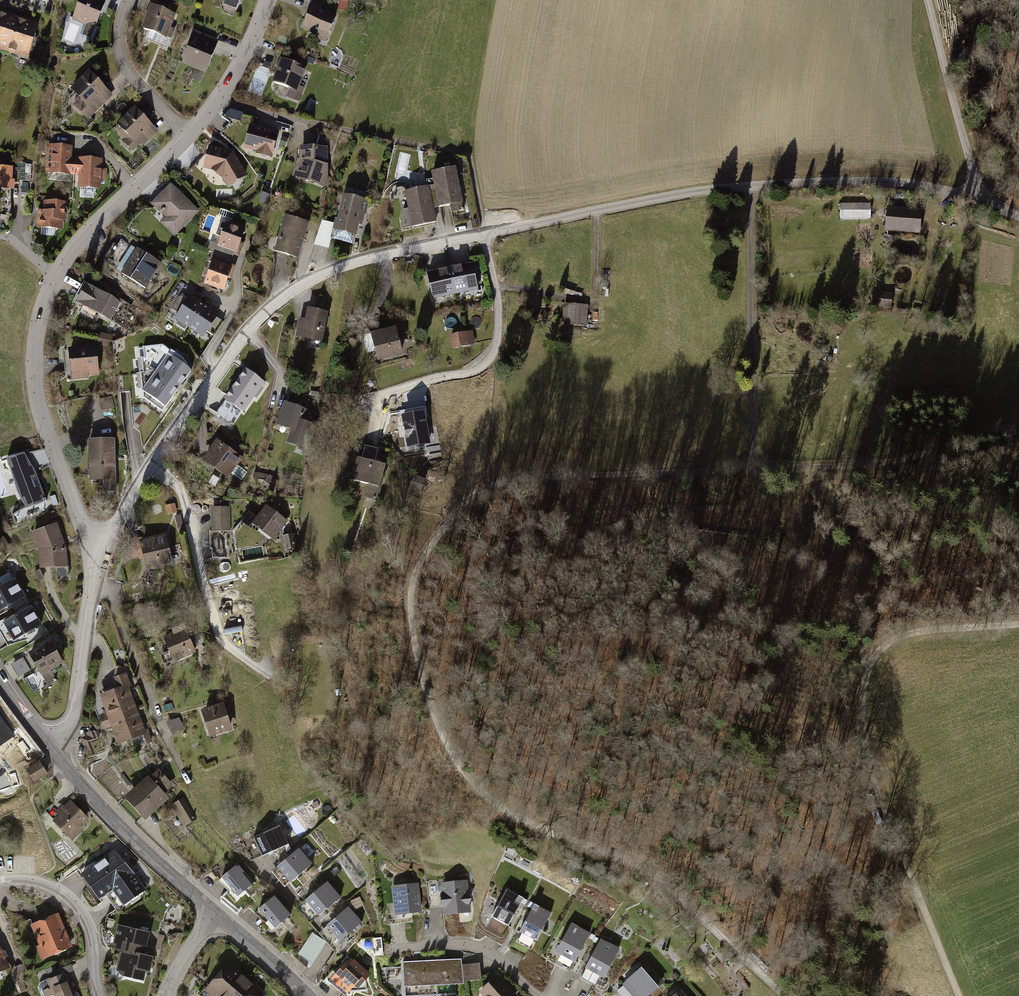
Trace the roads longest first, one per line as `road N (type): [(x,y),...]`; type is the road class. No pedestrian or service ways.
road 1 (track): [(785,995),(655,875),(521,816),(470,779),(438,727),(412,645),(411,589),(432,542)]
road 2 (track): [(1018,215),(977,192),(872,178),(694,190),(487,232)]
road 3 (track): [(1018,428),(889,464),(487,484)]
road 4 (track): [(961,995),(864,734),(863,676),(887,636),(936,622),(1018,620)]
road 5 (residential): [(188,138),(77,250),(44,307),(37,339),(42,412),(96,560)]
road 6 (residential): [(153,464),(245,332),(279,299),(341,265),(487,232)]
road 7 (track): [(750,186),(753,467)]
road 8 (residential): [(153,464),(177,487),(222,641),(267,669)]
road 9 (tertiary): [(50,747),(100,807),(215,912)]
road 10 (unclassified): [(977,192),(927,0)]
road 11 (residential): [(50,747),(74,722),(96,560)]
road 12 (residential): [(99,995),(81,912),(48,886),(0,882)]
road 13 (residential): [(126,0),(118,42),(123,62),(188,138)]
road 14 (residential): [(270,0),(239,71),(188,138)]
road 15 (residential): [(537,995),(501,961),(471,946),(393,949)]
road 16 (tertiary): [(215,912),(309,995)]

